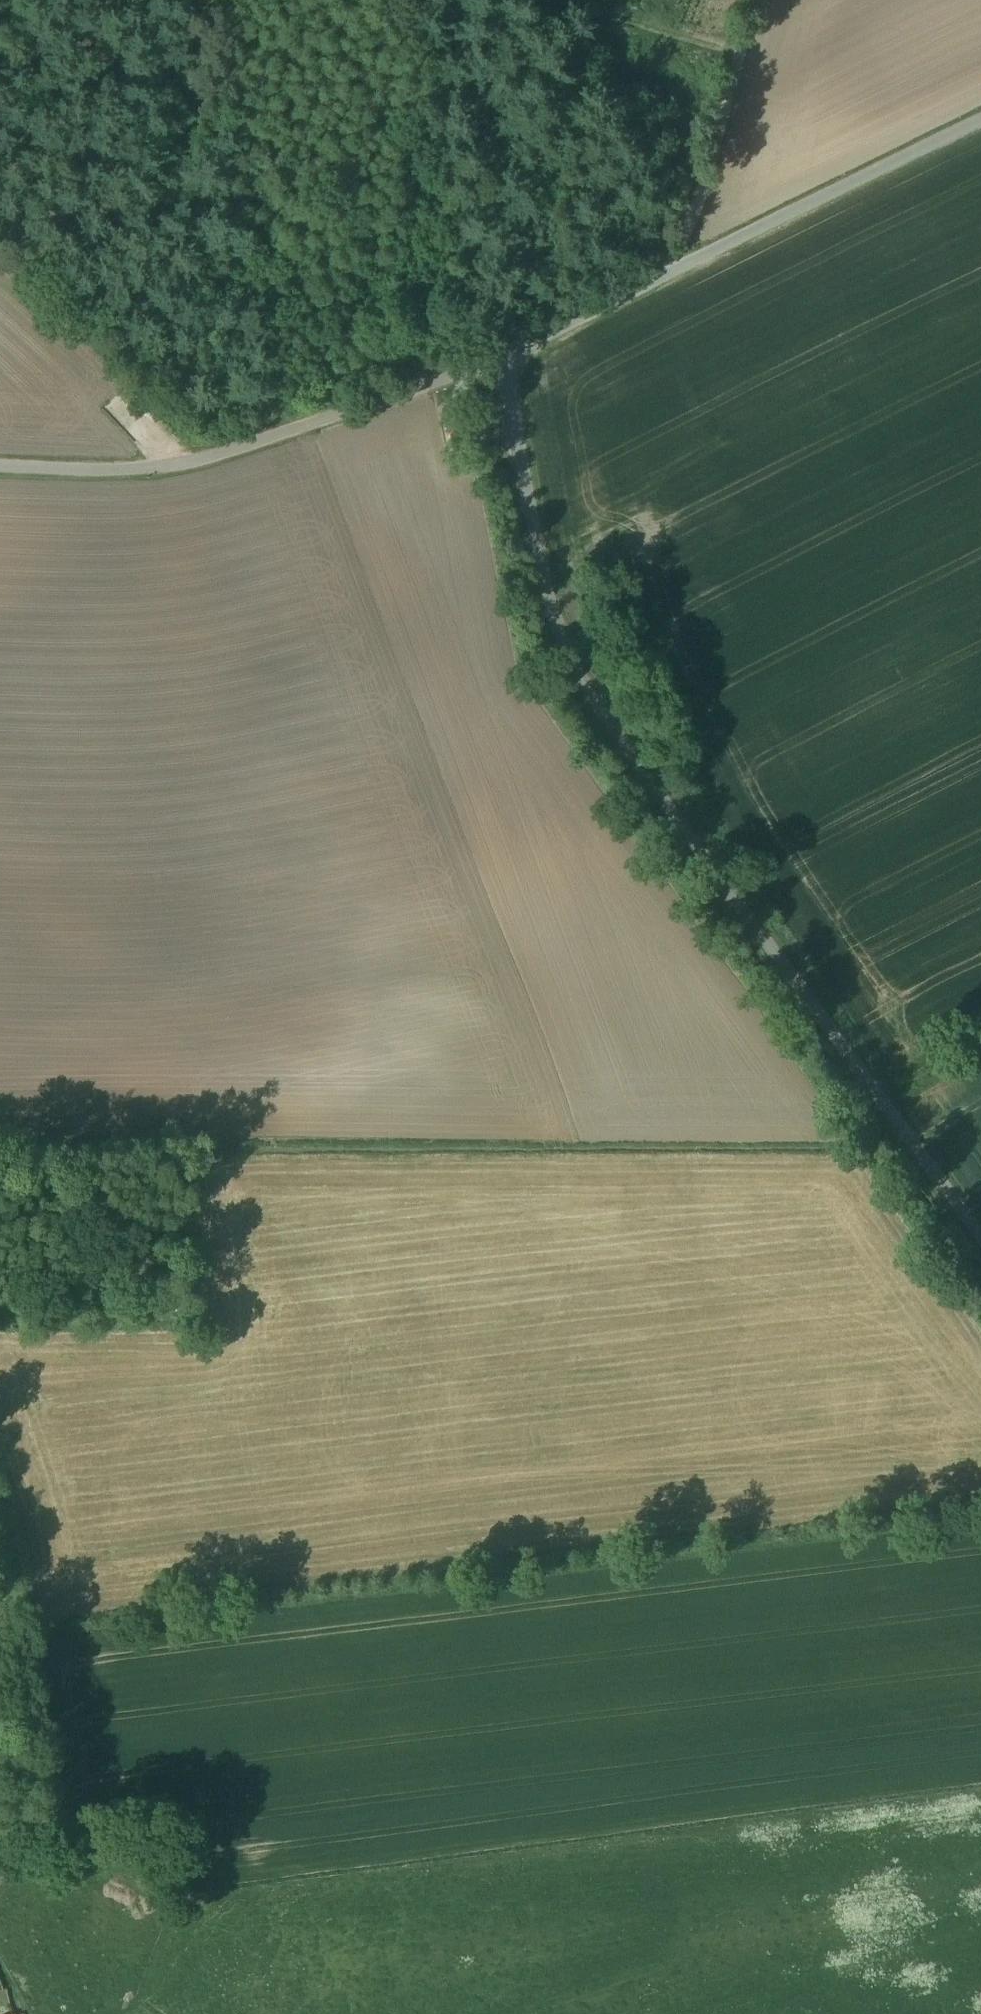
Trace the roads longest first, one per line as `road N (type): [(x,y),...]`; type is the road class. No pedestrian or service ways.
road 1 (unclassified): [(480,361),(558,610),(582,661),(980,1222)]
road 2 (unclassified): [(980,113),(480,361)]
road 3 (unclassified): [(0,468),(146,471),(226,458),(480,361)]

